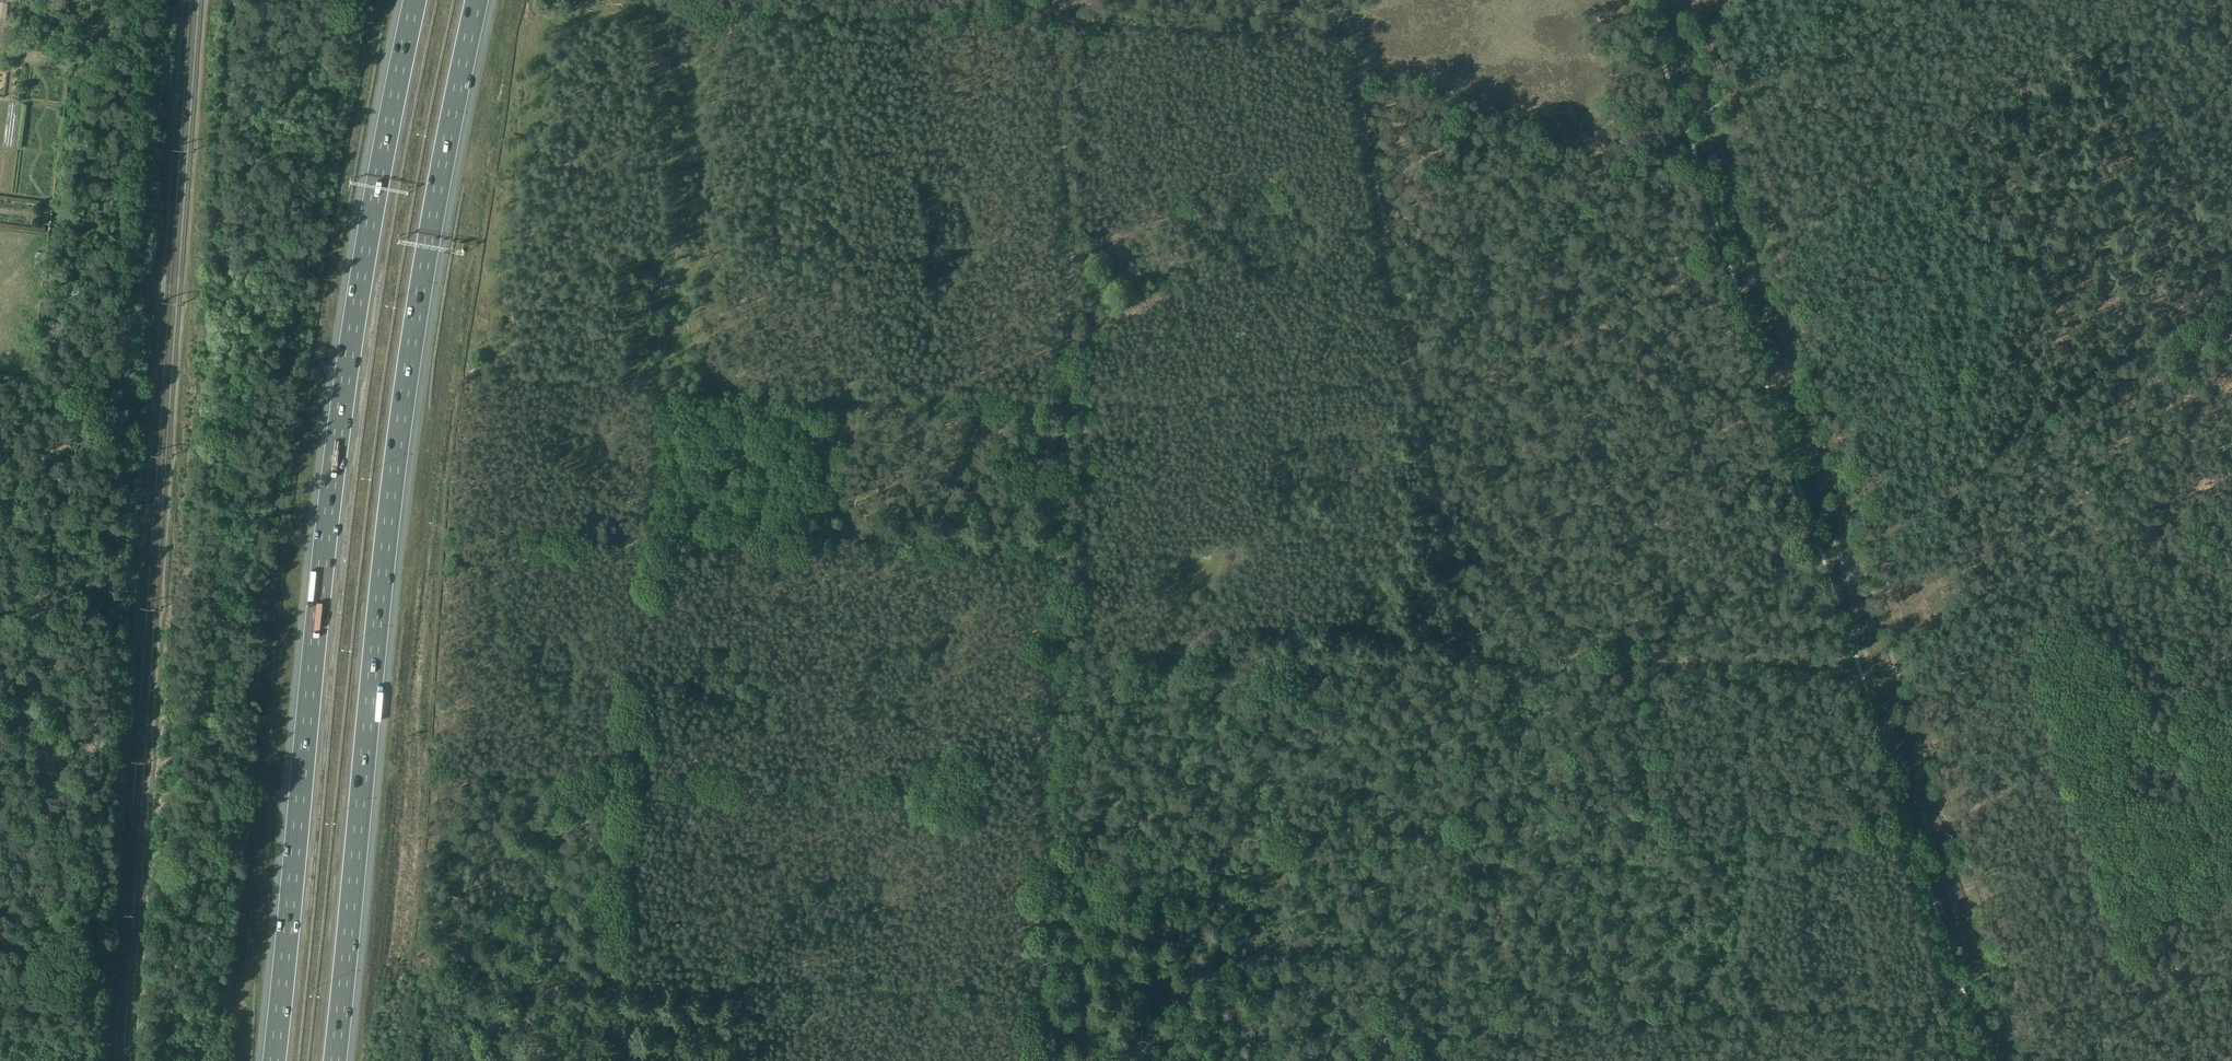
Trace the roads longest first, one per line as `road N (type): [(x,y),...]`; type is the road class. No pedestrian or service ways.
road 1 (motorway): [(335,1060),(404,394),(477,0)]
road 2 (motorway): [(415,0),(346,381),(274,1060)]
road 3 (track): [(636,774),(623,783),(618,972),(629,984),(1045,993)]
road 4 (track): [(1460,637),(1356,58)]
road 5 (track): [(649,526),(661,406),(695,331),(649,42),(656,0)]
road 6 (track): [(1061,21),(1073,246),(1063,544)]
road 7 (track): [(1042,1060),(1063,544)]
road 8 (track): [(1516,1060),(1471,643)]
road 9 (track): [(1063,544),(649,526)]
road 10 (track): [(652,10),(1061,21)]
road 11 (track): [(1062,610),(1460,637)]
road 12 (track): [(1069,402),(758,378),(672,382)]
road 13 (track): [(1471,643),(1663,661),(1859,658)]
road 14 (track): [(1915,836),(2062,750),(2231,628)]
road 15 (track): [(2231,284),(1922,502)]
road 16 (track): [(1356,58),(1612,156),(1638,153),(1684,129)]
road 17 (track): [(1356,58),(1250,30),(1061,21)]
road 18 (track): [(636,774),(649,526)]
road 19 (track): [(2050,1060),(2231,947)]
road 20 (track): [(2231,538),(2138,349)]
road 21 (track): [(1684,129),(1848,13)]

